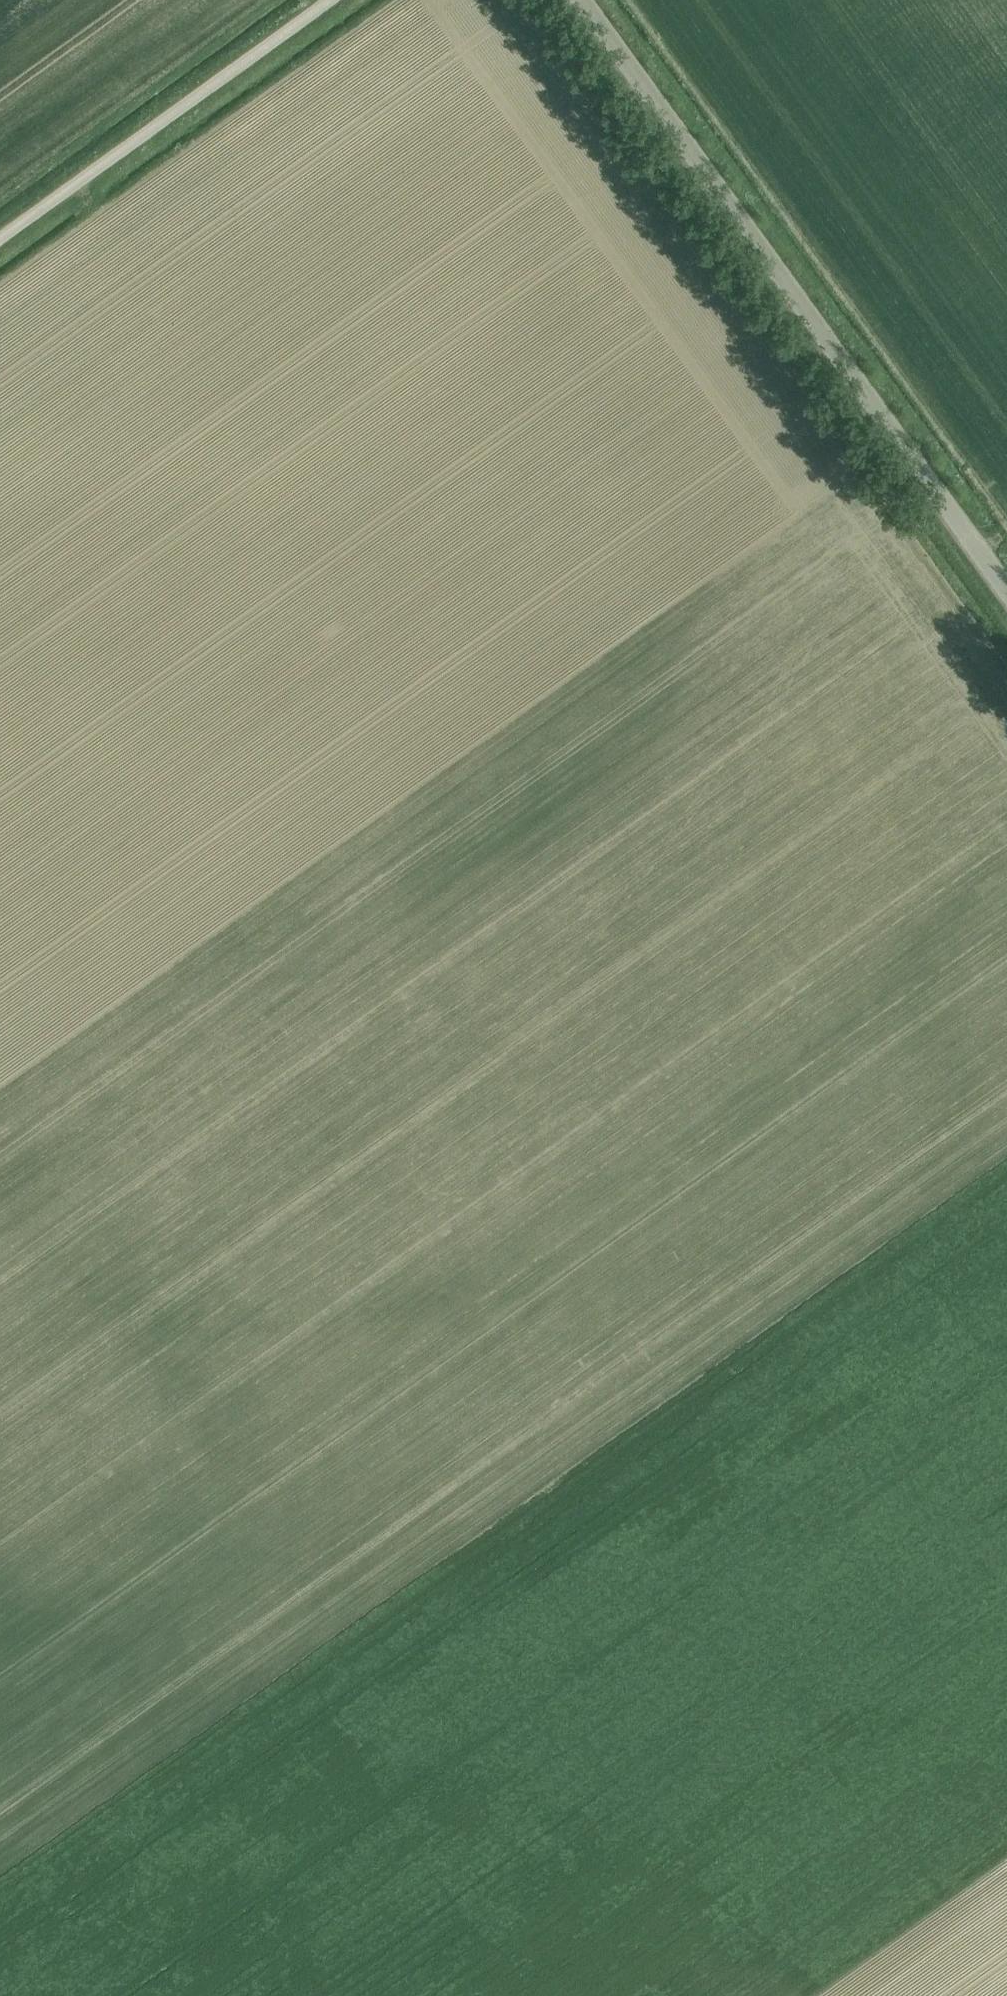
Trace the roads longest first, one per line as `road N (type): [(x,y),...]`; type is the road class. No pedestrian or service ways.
road 1 (tertiary): [(1006,594),(576,0)]
road 2 (unclassified): [(0,232),(320,0)]

